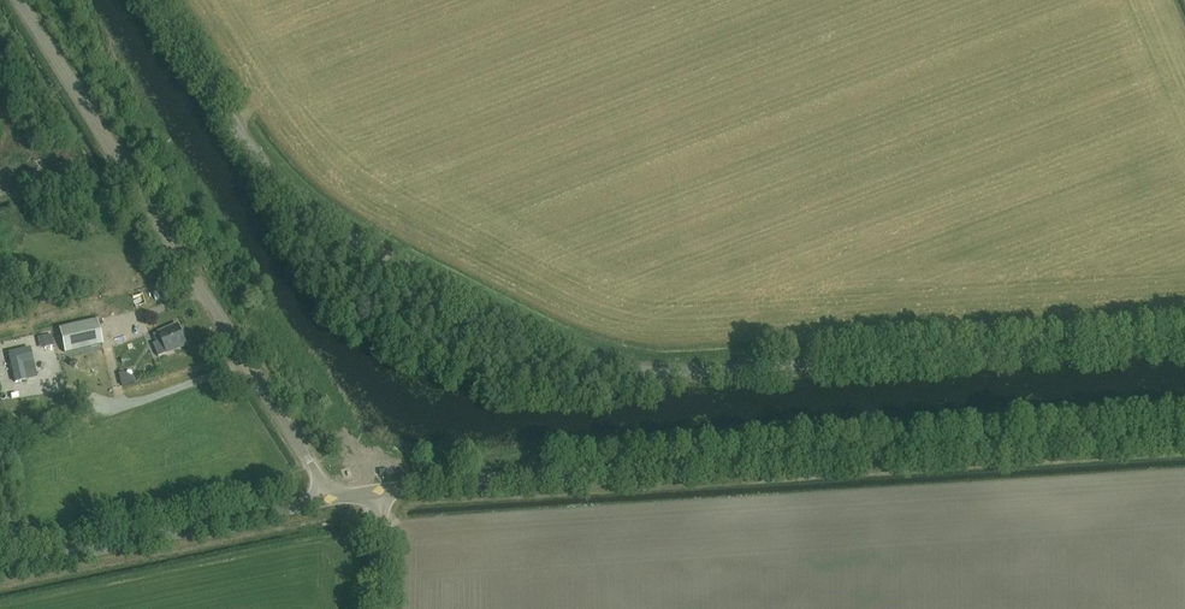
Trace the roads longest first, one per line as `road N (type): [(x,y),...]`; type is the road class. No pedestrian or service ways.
road 1 (unclassified): [(156,0),(256,153),(316,214),(546,341),(610,366),(657,372),(1184,339)]
road 2 (tertiary): [(382,495),(427,485),(1184,434)]
road 3 (unclassified): [(321,499),(317,475),(14,0)]
road 4 (tertiary): [(0,568),(321,499)]

